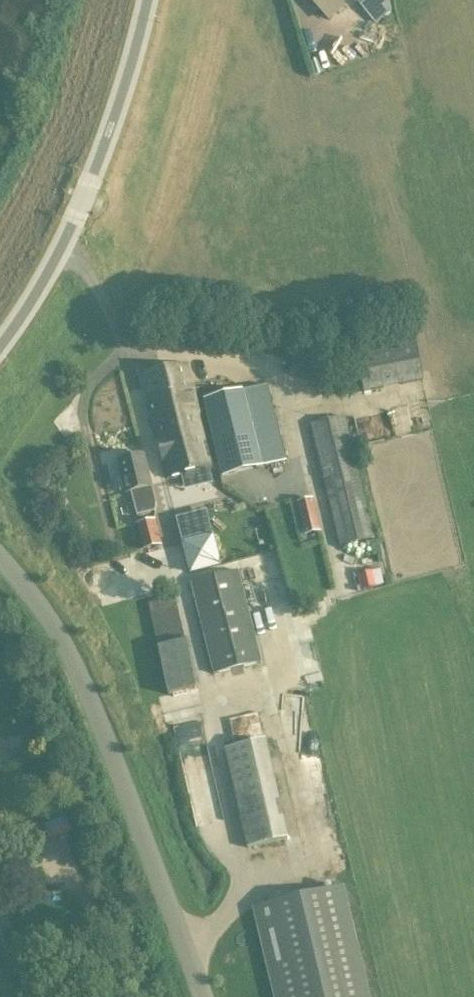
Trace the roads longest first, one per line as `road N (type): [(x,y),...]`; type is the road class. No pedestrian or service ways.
road 1 (unclassified): [(205,996),(74,661),(0,563)]
road 2 (tertiary): [(0,357),(44,290),(89,196),(153,0)]

